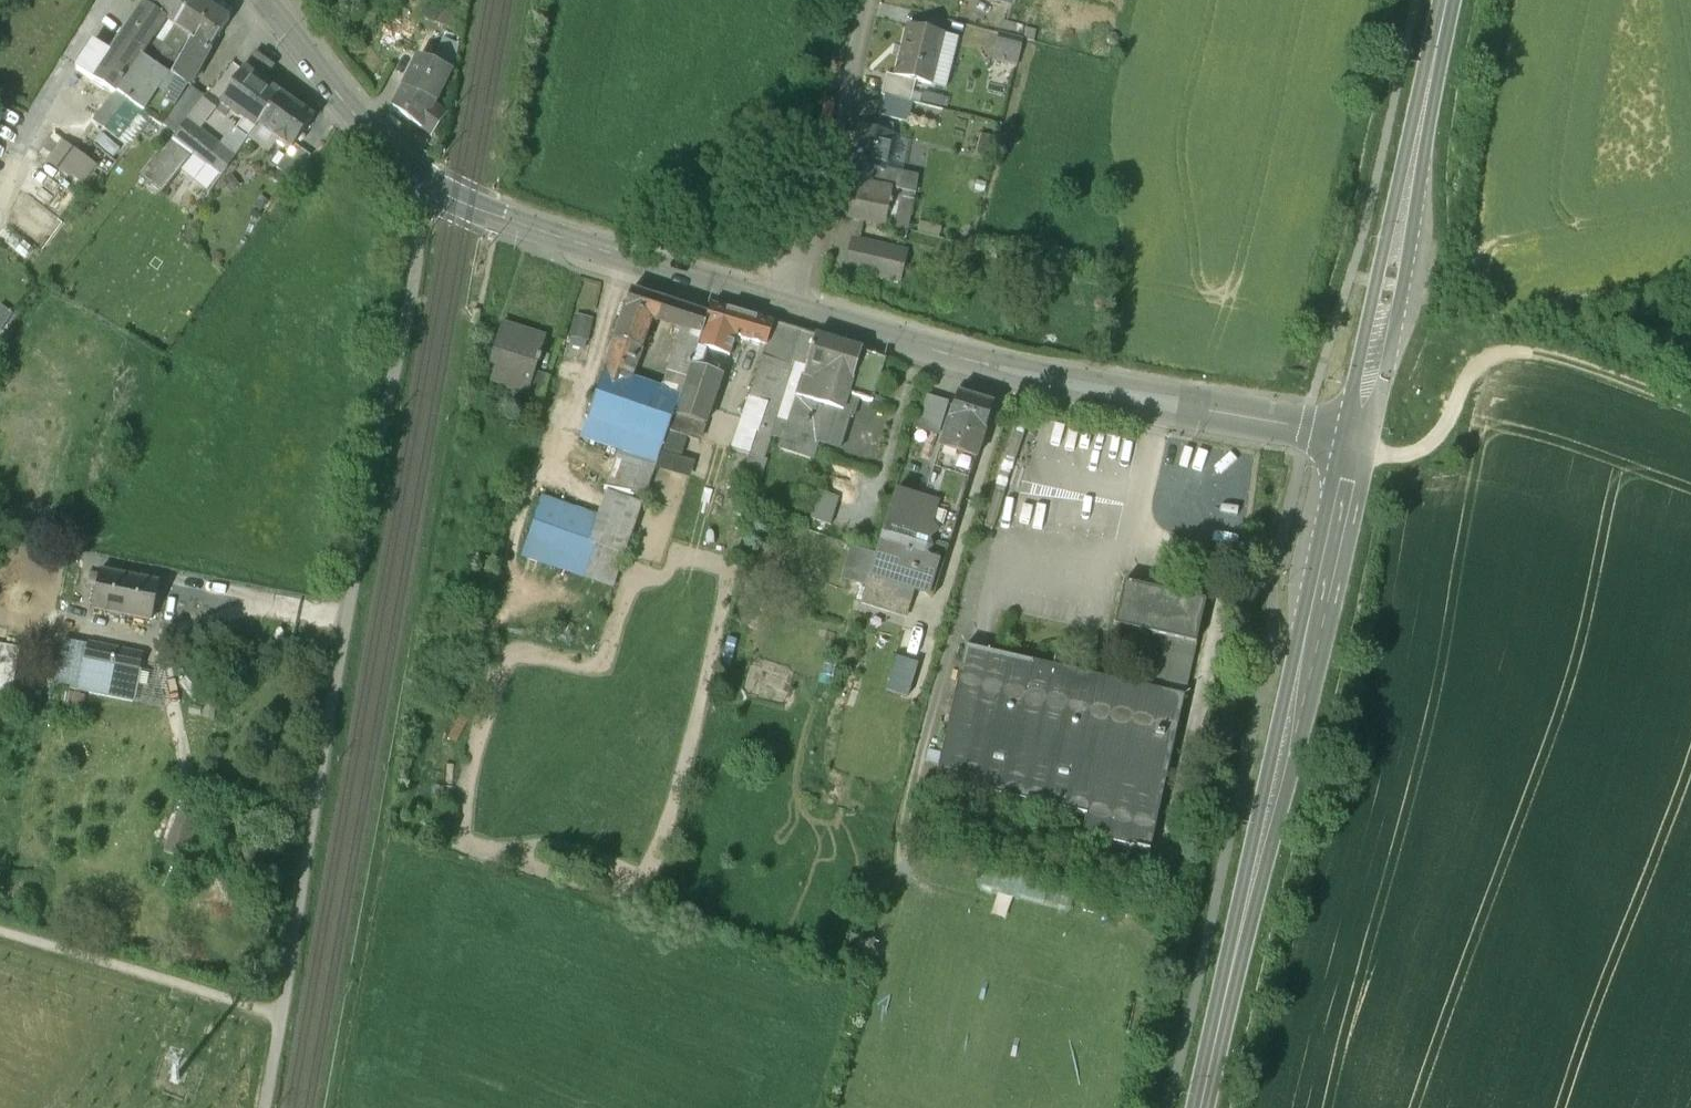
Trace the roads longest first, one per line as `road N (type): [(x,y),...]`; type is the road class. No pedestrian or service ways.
road 1 (tertiary): [(1355,447),(899,341),(564,240),(425,188),(356,125),(267,0)]
road 2 (track): [(260,1107),(342,615),(425,188)]
road 3 (secondary): [(1200,1107),(1355,447)]
road 4 (secondary): [(1355,447),(1449,0)]
road 5 (track): [(1355,447),(1404,457),(1424,450),(1473,365),(1521,351),(1574,358),(1690,398)]

